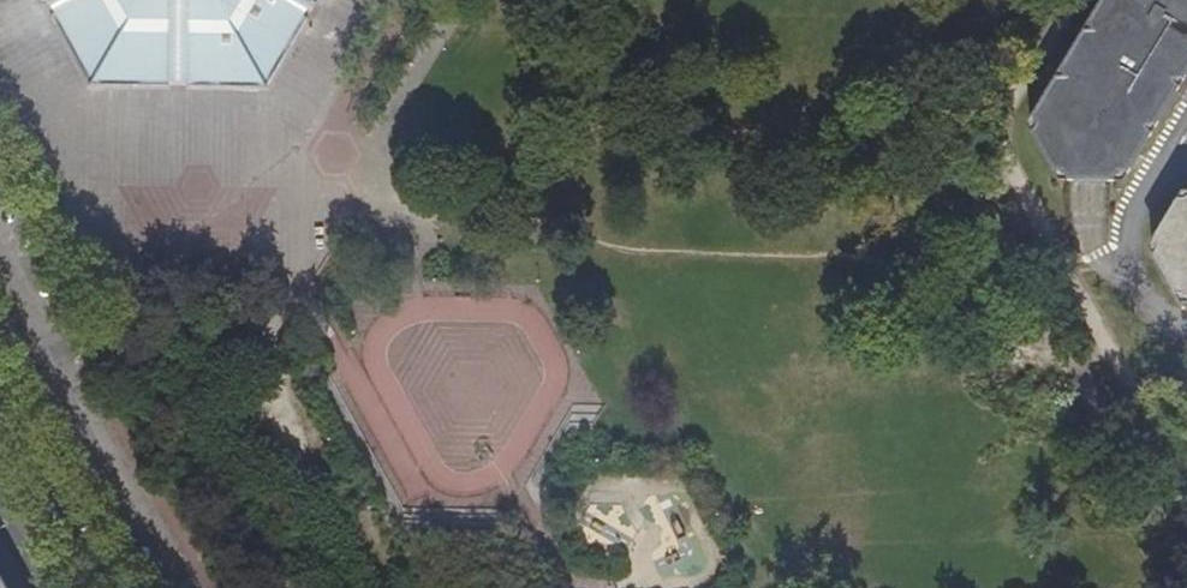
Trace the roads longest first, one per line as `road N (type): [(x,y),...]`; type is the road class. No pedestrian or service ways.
road 1 (tertiary): [(107,587),(0,397)]

